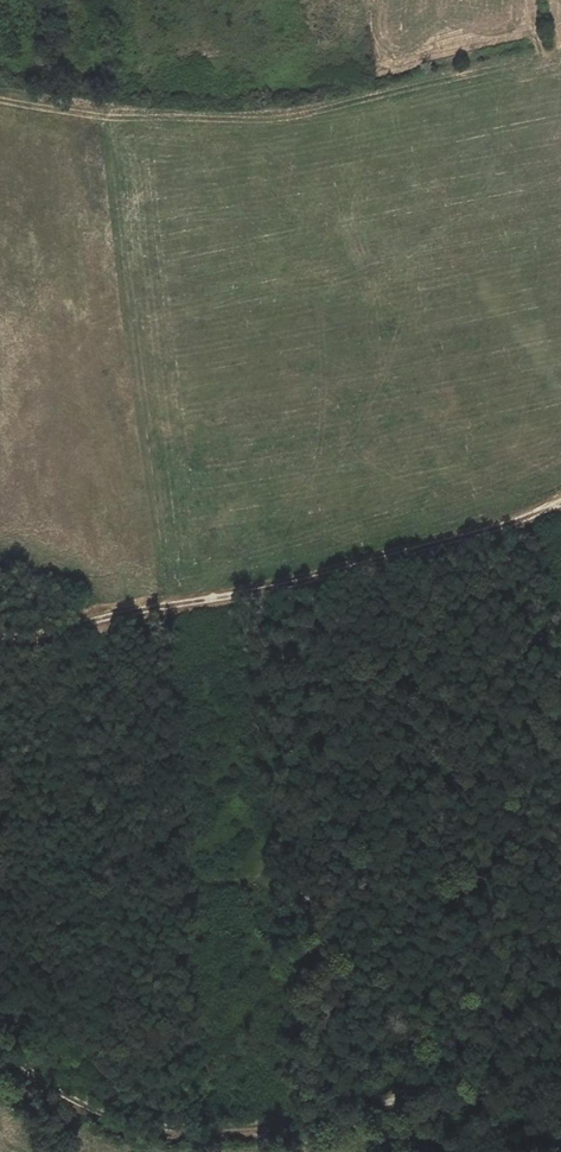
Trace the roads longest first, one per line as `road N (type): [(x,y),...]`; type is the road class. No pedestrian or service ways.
road 1 (track): [(560,1098),(537,1085),(499,1087),(263,1127),(171,1130),(79,1105),(0,1051)]
road 2 (track): [(0,637),(297,583),(560,503)]
road 3 (track): [(0,90),(210,113),(292,109),(560,48)]
road 4 (track): [(145,610),(176,798),(202,879),(299,893)]

